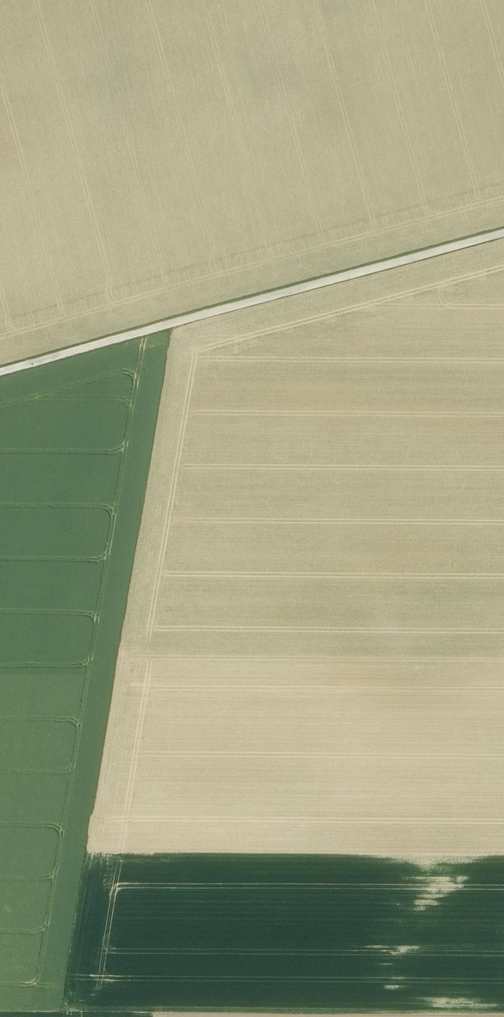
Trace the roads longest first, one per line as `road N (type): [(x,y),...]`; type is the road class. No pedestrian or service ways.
road 1 (track): [(0,373),(503,232)]

